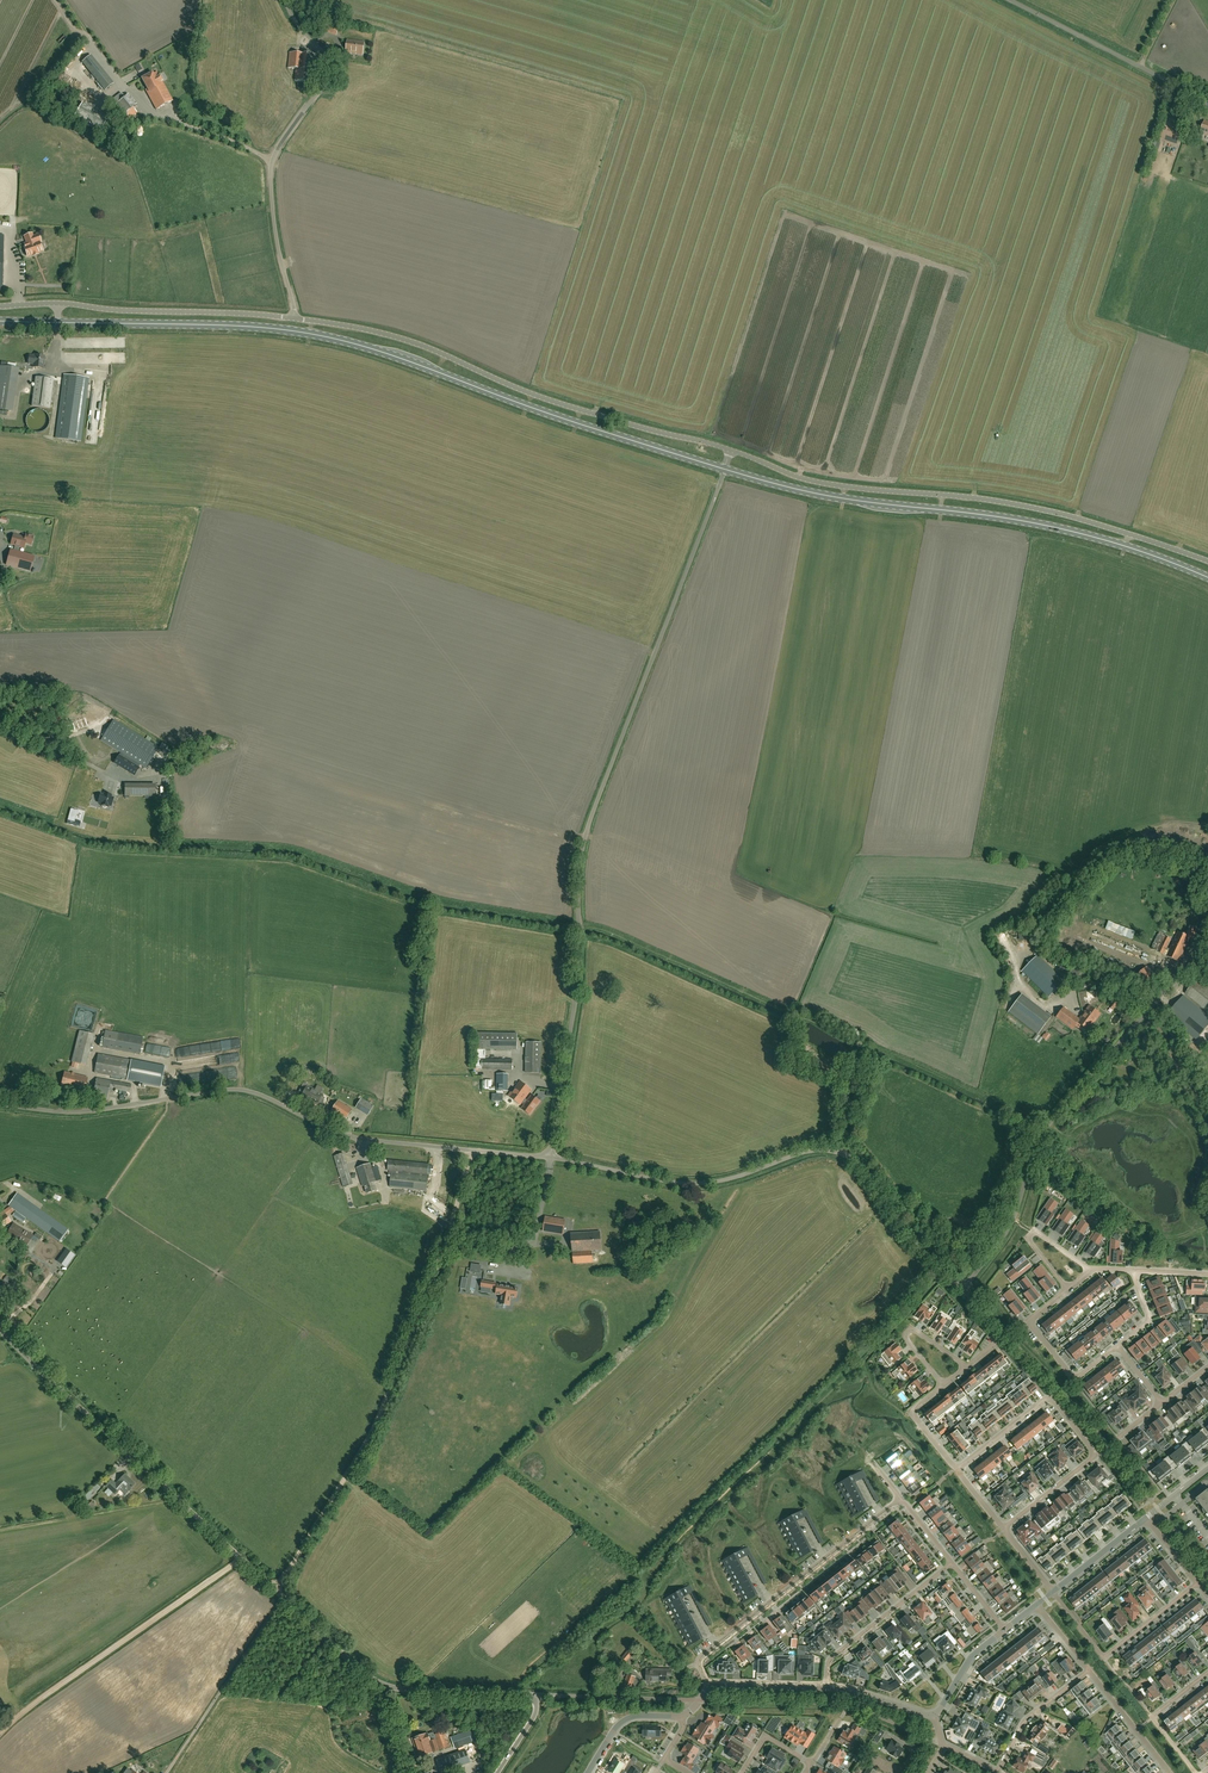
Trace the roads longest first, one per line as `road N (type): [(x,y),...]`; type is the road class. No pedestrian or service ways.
road 1 (unclassified): [(550,1158),(577,1000),(582,842),(725,470)]
road 2 (primary): [(725,470),(342,341),(253,327),(58,323)]
road 3 (unclassified): [(537,1694),(397,1689),(367,1677),(0,1329)]
road 4 (unclassified): [(550,1158),(354,1139),(244,1090),(90,1112),(0,1105)]
road 5 (primary): [(1207,578),(1058,529),(843,499),(725,470)]
road 6 (unclassified): [(1207,562),(1018,505),(821,484),(731,450)]
road 7 (track): [(276,1591),(389,1399),(472,1150)]
road 8 (unclassified): [(961,1289),(844,1155),(810,1151),(702,1182),(550,1158)]
road 9 (unclassified): [(731,450),(533,395),(395,336),(295,319)]
road 10 (unclassified): [(961,1289),(1006,1234),(1045,1130),(1200,948),(1207,927)]
road 11 (unclassified): [(295,319),(275,223),(273,160),(329,72),(326,57),(284,0)]
road 12 (residential): [(1004,1528),(1097,1455),(1055,1401),(1046,1399),(957,1469)]
road 13 (track): [(242,1559),(0,1735)]
road 14 (residential): [(901,1499),(699,1659),(708,1686)]
road 15 (unclassified): [(295,319),(58,303)]
road 16 (unclassified): [(1207,105),(1008,0)]
road 17 (residential): [(1053,1592),(1104,1658),(1198,1583)]
road 18 (residential): [(952,1563),(831,1659),(827,1687)]
road 19 (residential): [(1068,1290),(1029,1321),(1074,1380),(1117,1346)]
road 20 (residential): [(1094,1269),(1034,1232),(1029,1241),(1068,1290)]
road 21 (residential): [(1196,1772),(1152,1718),(1207,1673)]
road 22 (residential): [(996,1772),(1024,1721),(1088,1670)]
road 23 (residential): [(968,1367),(909,1329),(907,1339),(943,1386)]
road 24 (residential): [(1170,1772),(1088,1670)]
road 25 (tertiary): [(588,1772),(628,1718),(682,1715)]

